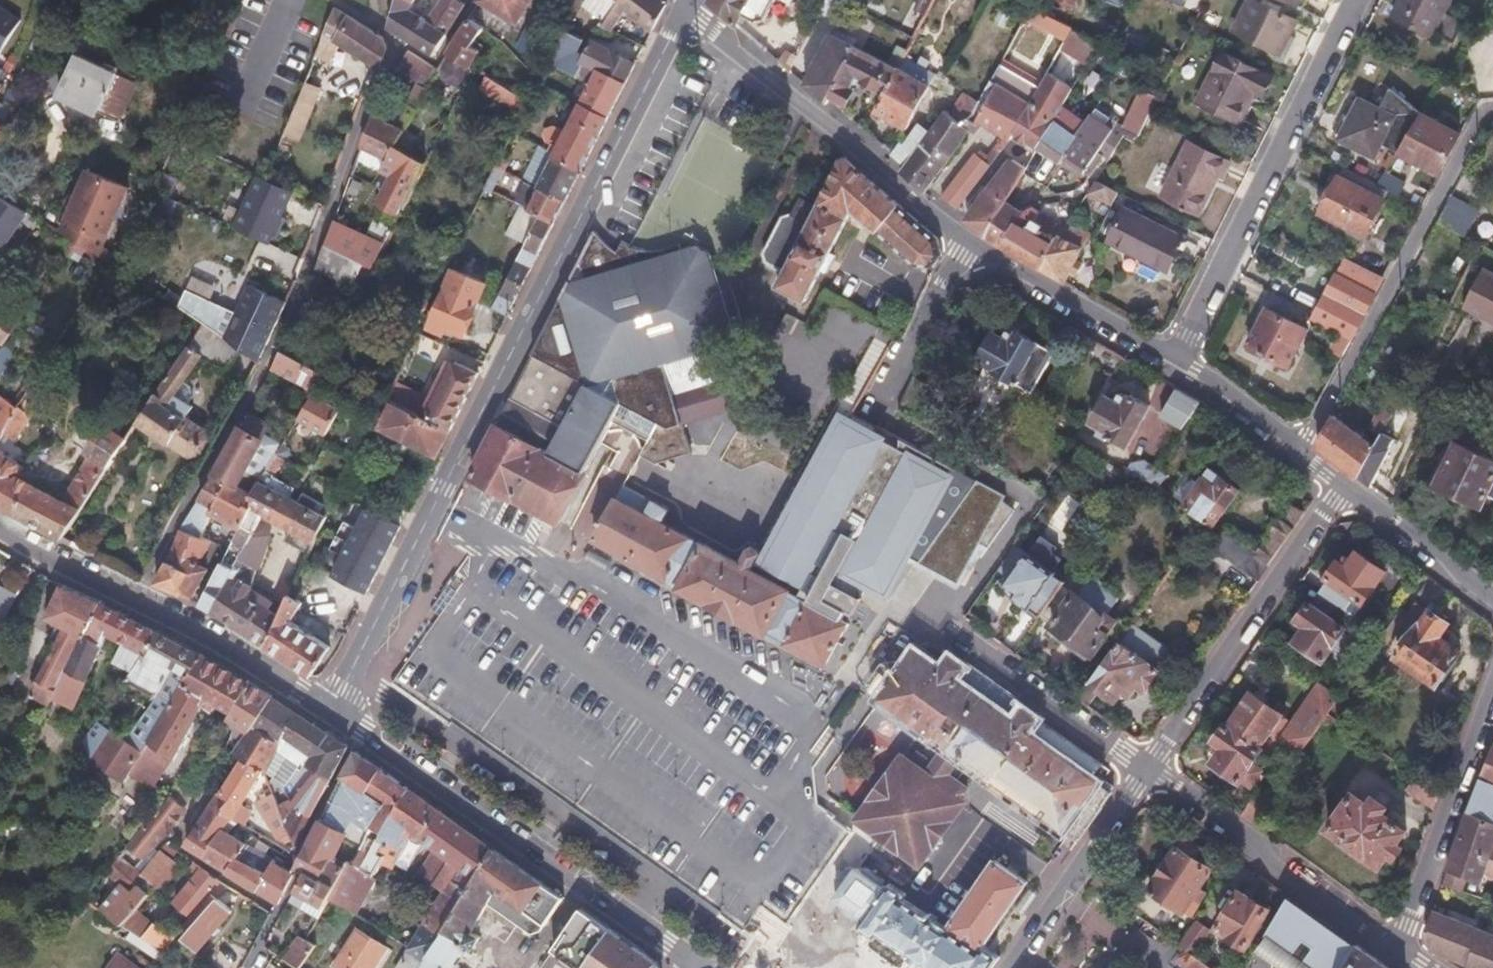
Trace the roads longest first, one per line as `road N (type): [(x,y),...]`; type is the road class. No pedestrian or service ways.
road 1 (tertiary): [(326,707),(685,0)]
road 2 (tertiary): [(689,964),(326,707)]
road 3 (residential): [(1178,361),(1354,0)]
road 4 (residential): [(1492,112),(1480,115),(1300,452)]
road 5 (tertiary): [(326,707),(0,526)]
road 6 (residential): [(688,0),(962,244)]
road 7 (residential): [(1145,768),(1341,488)]
road 8 (residential): [(1398,952),(1145,768)]
road 9 (residential): [(1492,693),(1398,952)]
road 10 (residential): [(1145,768),(925,623)]
road 11 (residential): [(962,244),(1178,361)]
road 12 (residential): [(1145,768),(1011,967)]
road 13 (residential): [(1341,488),(1492,599)]
road 14 (residential): [(880,403),(962,244)]
road 15 (residential): [(1178,361),(1300,452)]

